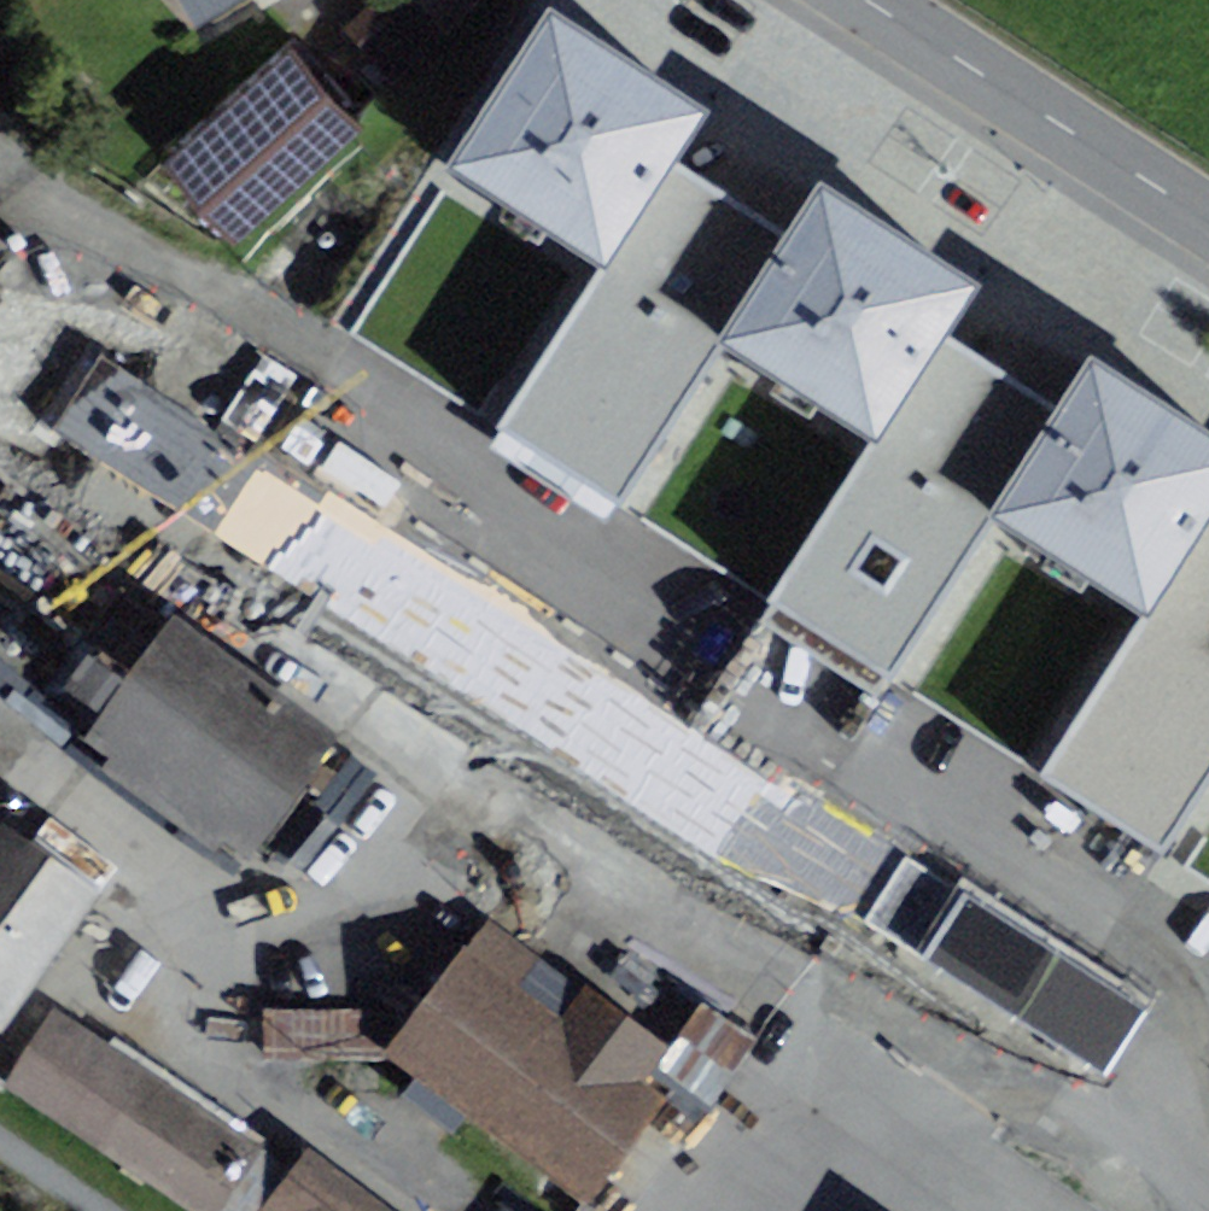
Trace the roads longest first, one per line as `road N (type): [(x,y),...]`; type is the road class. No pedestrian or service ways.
road 1 (residential): [(869,956),(1208,1201)]
road 2 (unclassified): [(866,0),(1208,218)]

